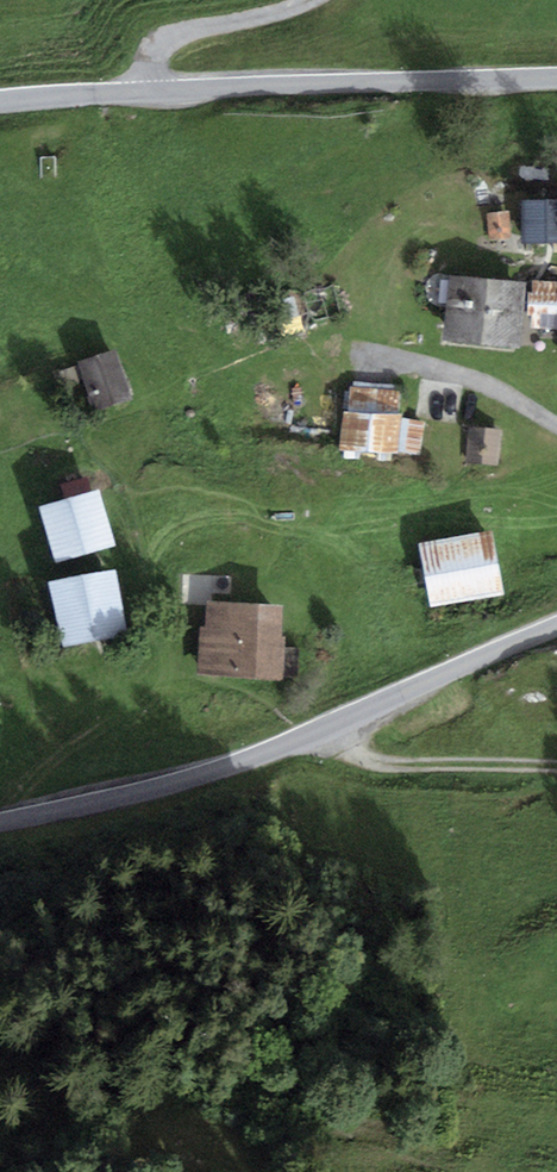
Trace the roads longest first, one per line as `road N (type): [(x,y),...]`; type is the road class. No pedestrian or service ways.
road 1 (tertiary): [(0,822),(235,763),(556,629)]
road 2 (tertiary): [(556,78),(0,103)]
road 3 (track): [(341,723),(376,761),(556,765)]

